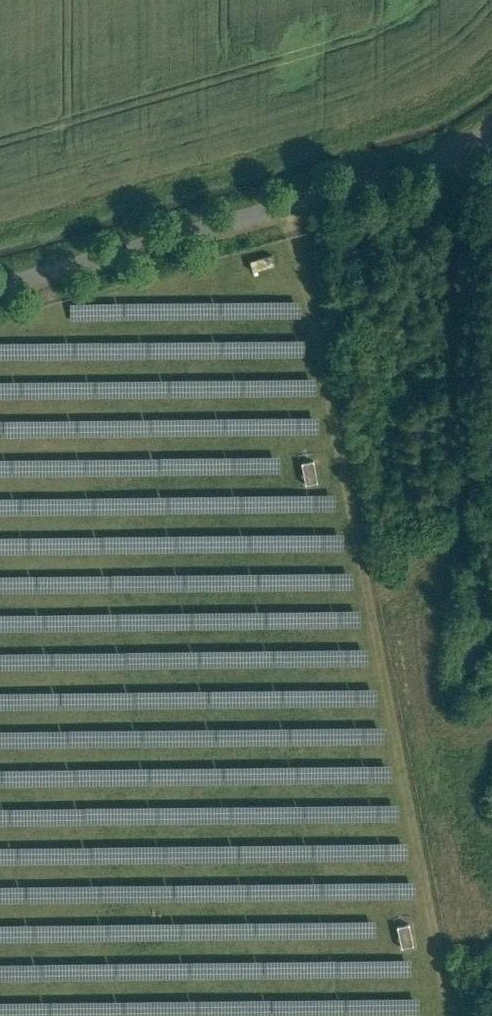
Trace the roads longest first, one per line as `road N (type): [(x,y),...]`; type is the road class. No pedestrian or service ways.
road 1 (residential): [(491,127),(457,156),(0,286)]

